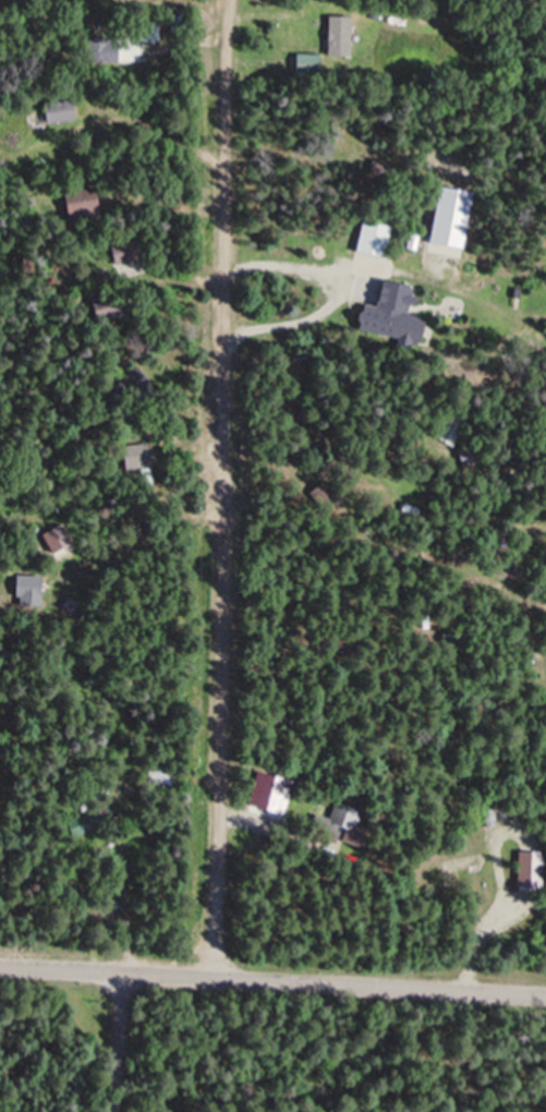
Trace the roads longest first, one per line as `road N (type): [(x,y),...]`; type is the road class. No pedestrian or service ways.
road 1 (residential): [(218,972),(236,0)]
road 2 (tertiary): [(545,986),(0,961)]
road 3 (residential): [(114,1111),(133,967)]

